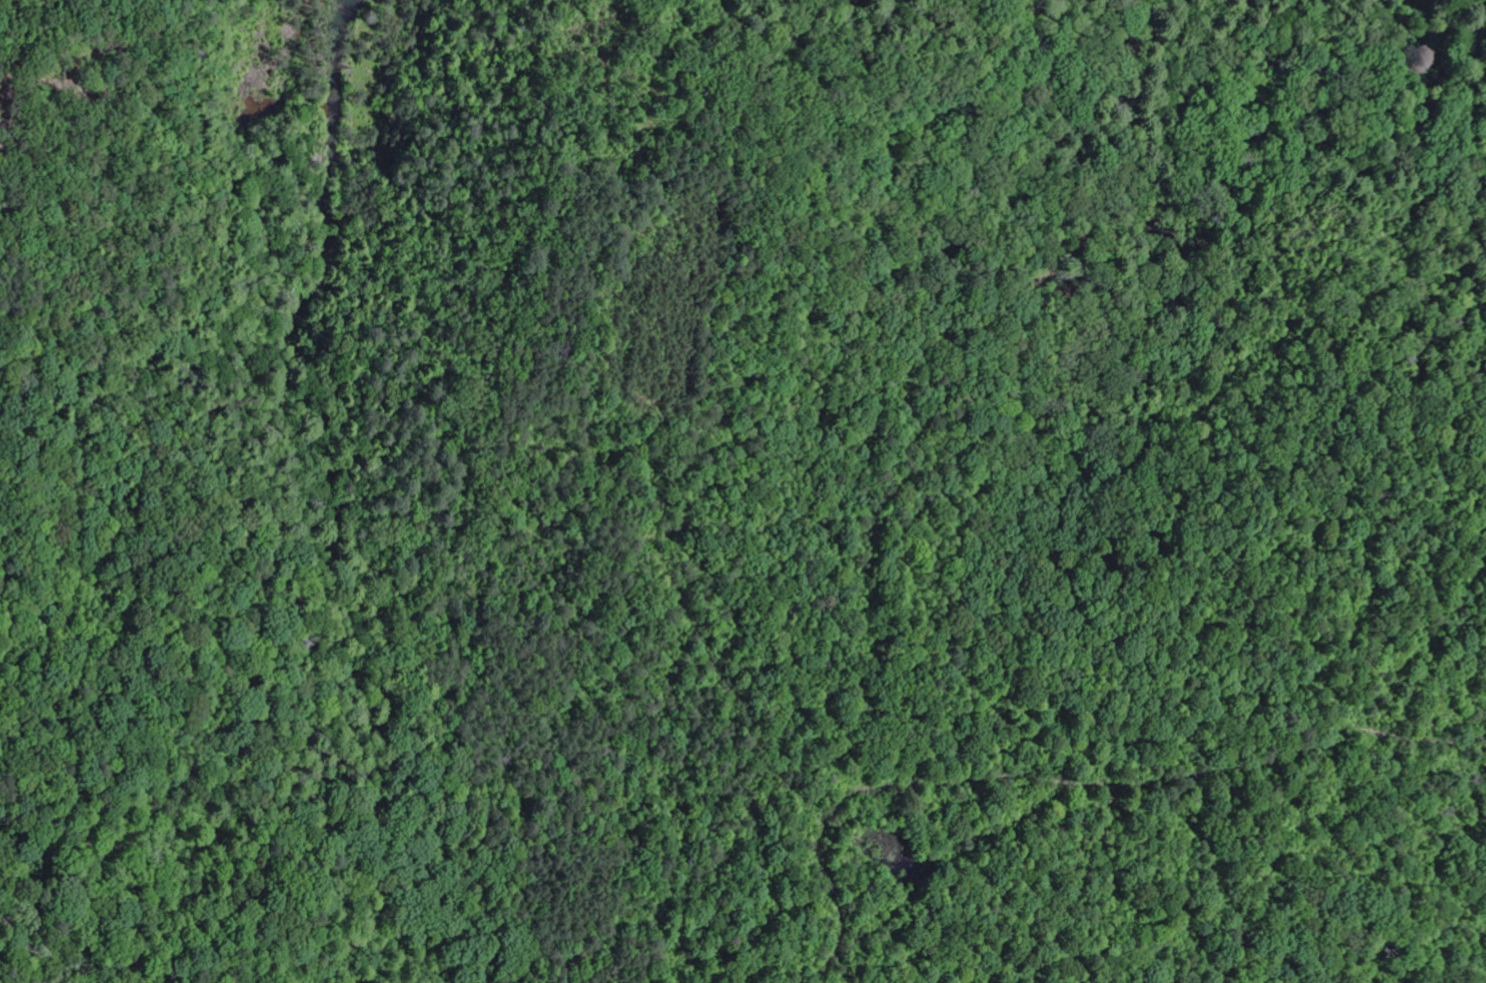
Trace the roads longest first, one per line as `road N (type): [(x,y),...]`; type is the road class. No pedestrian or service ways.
road 1 (track): [(815,982),(836,929),(825,829),(831,803),(956,781),(1184,778),(1355,722),(1485,732)]
road 2 (track): [(331,427),(426,0)]

